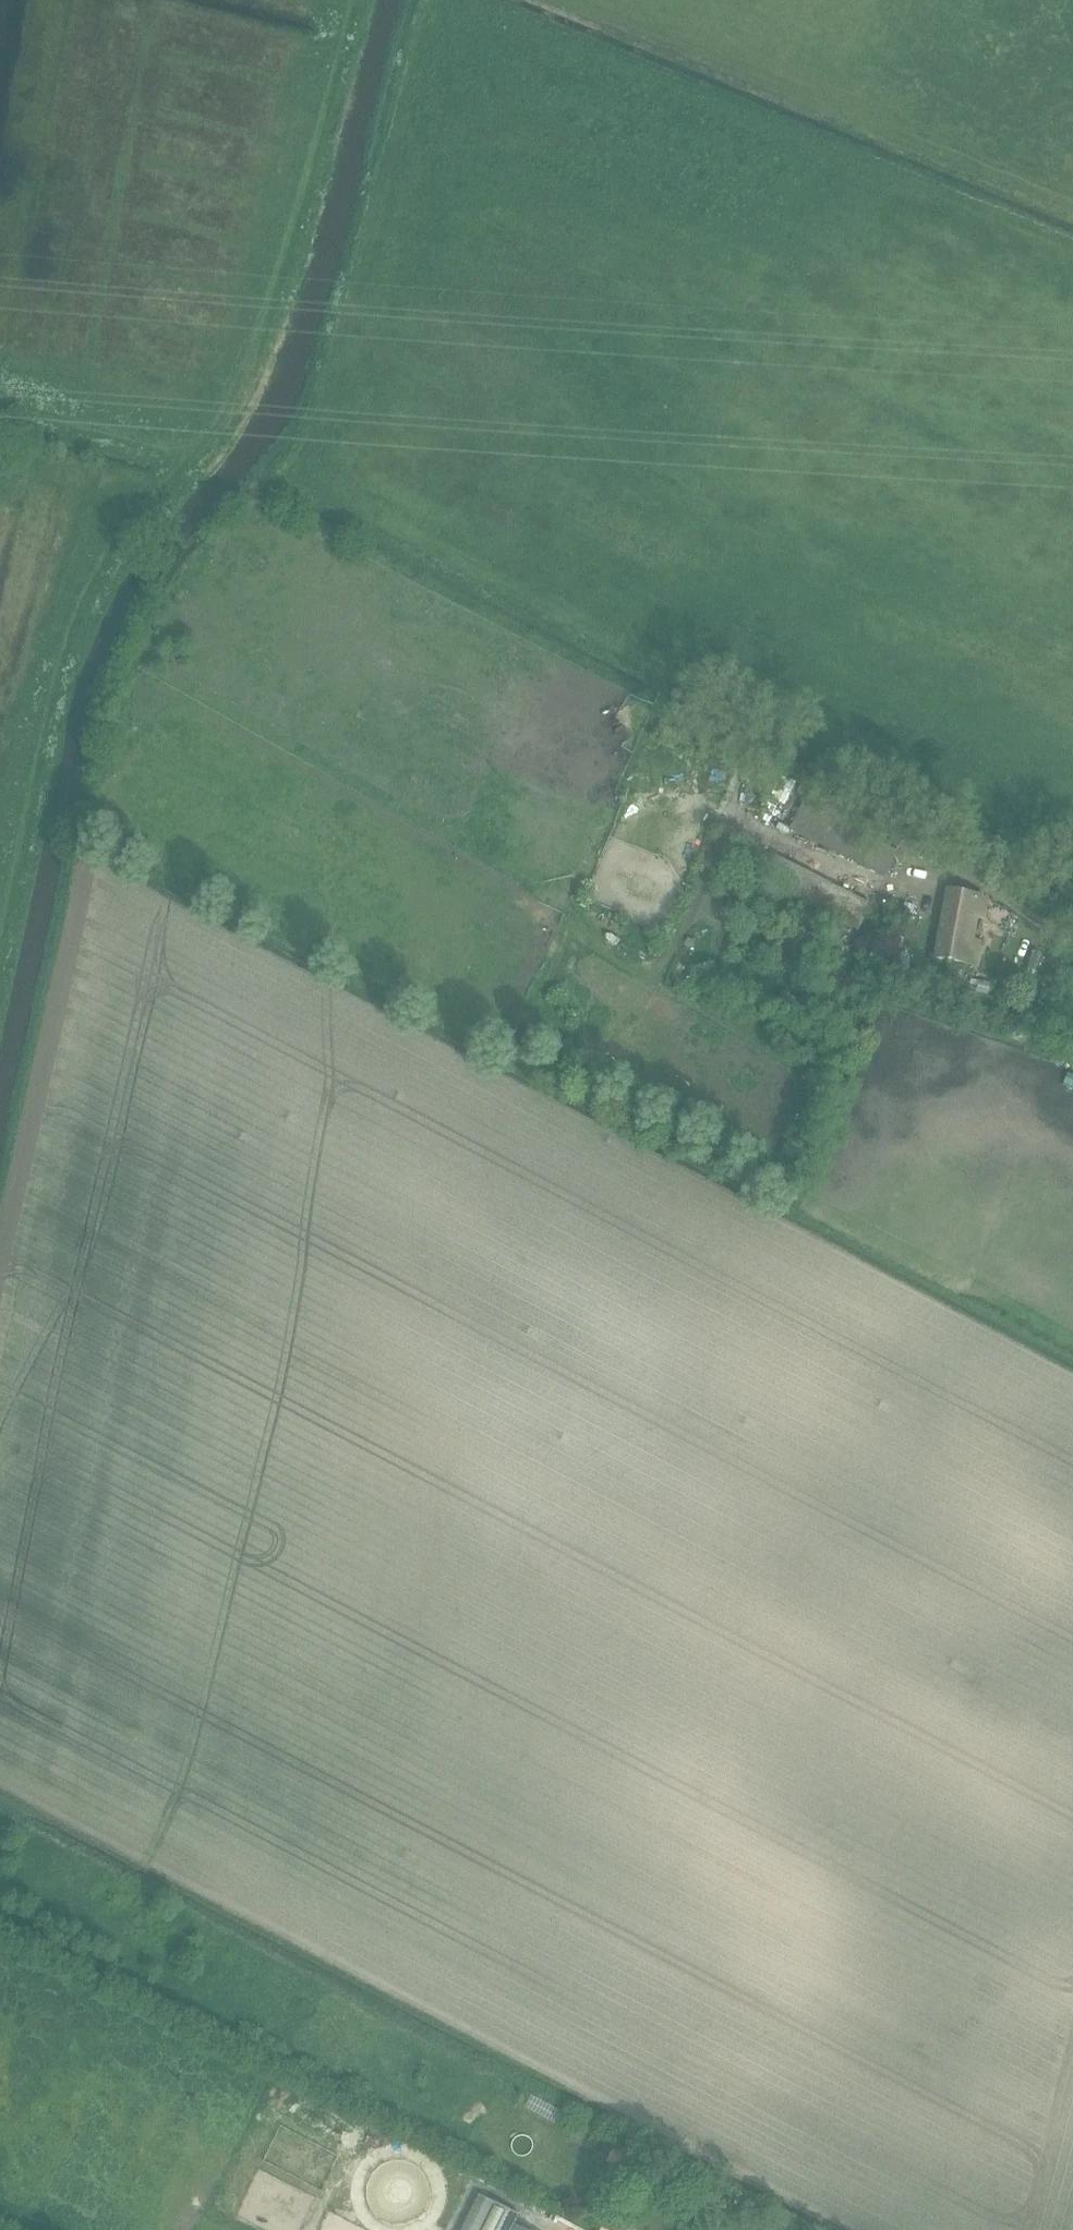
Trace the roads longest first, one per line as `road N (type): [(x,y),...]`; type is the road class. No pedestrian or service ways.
road 1 (track): [(190,452),(236,413),(346,0)]

